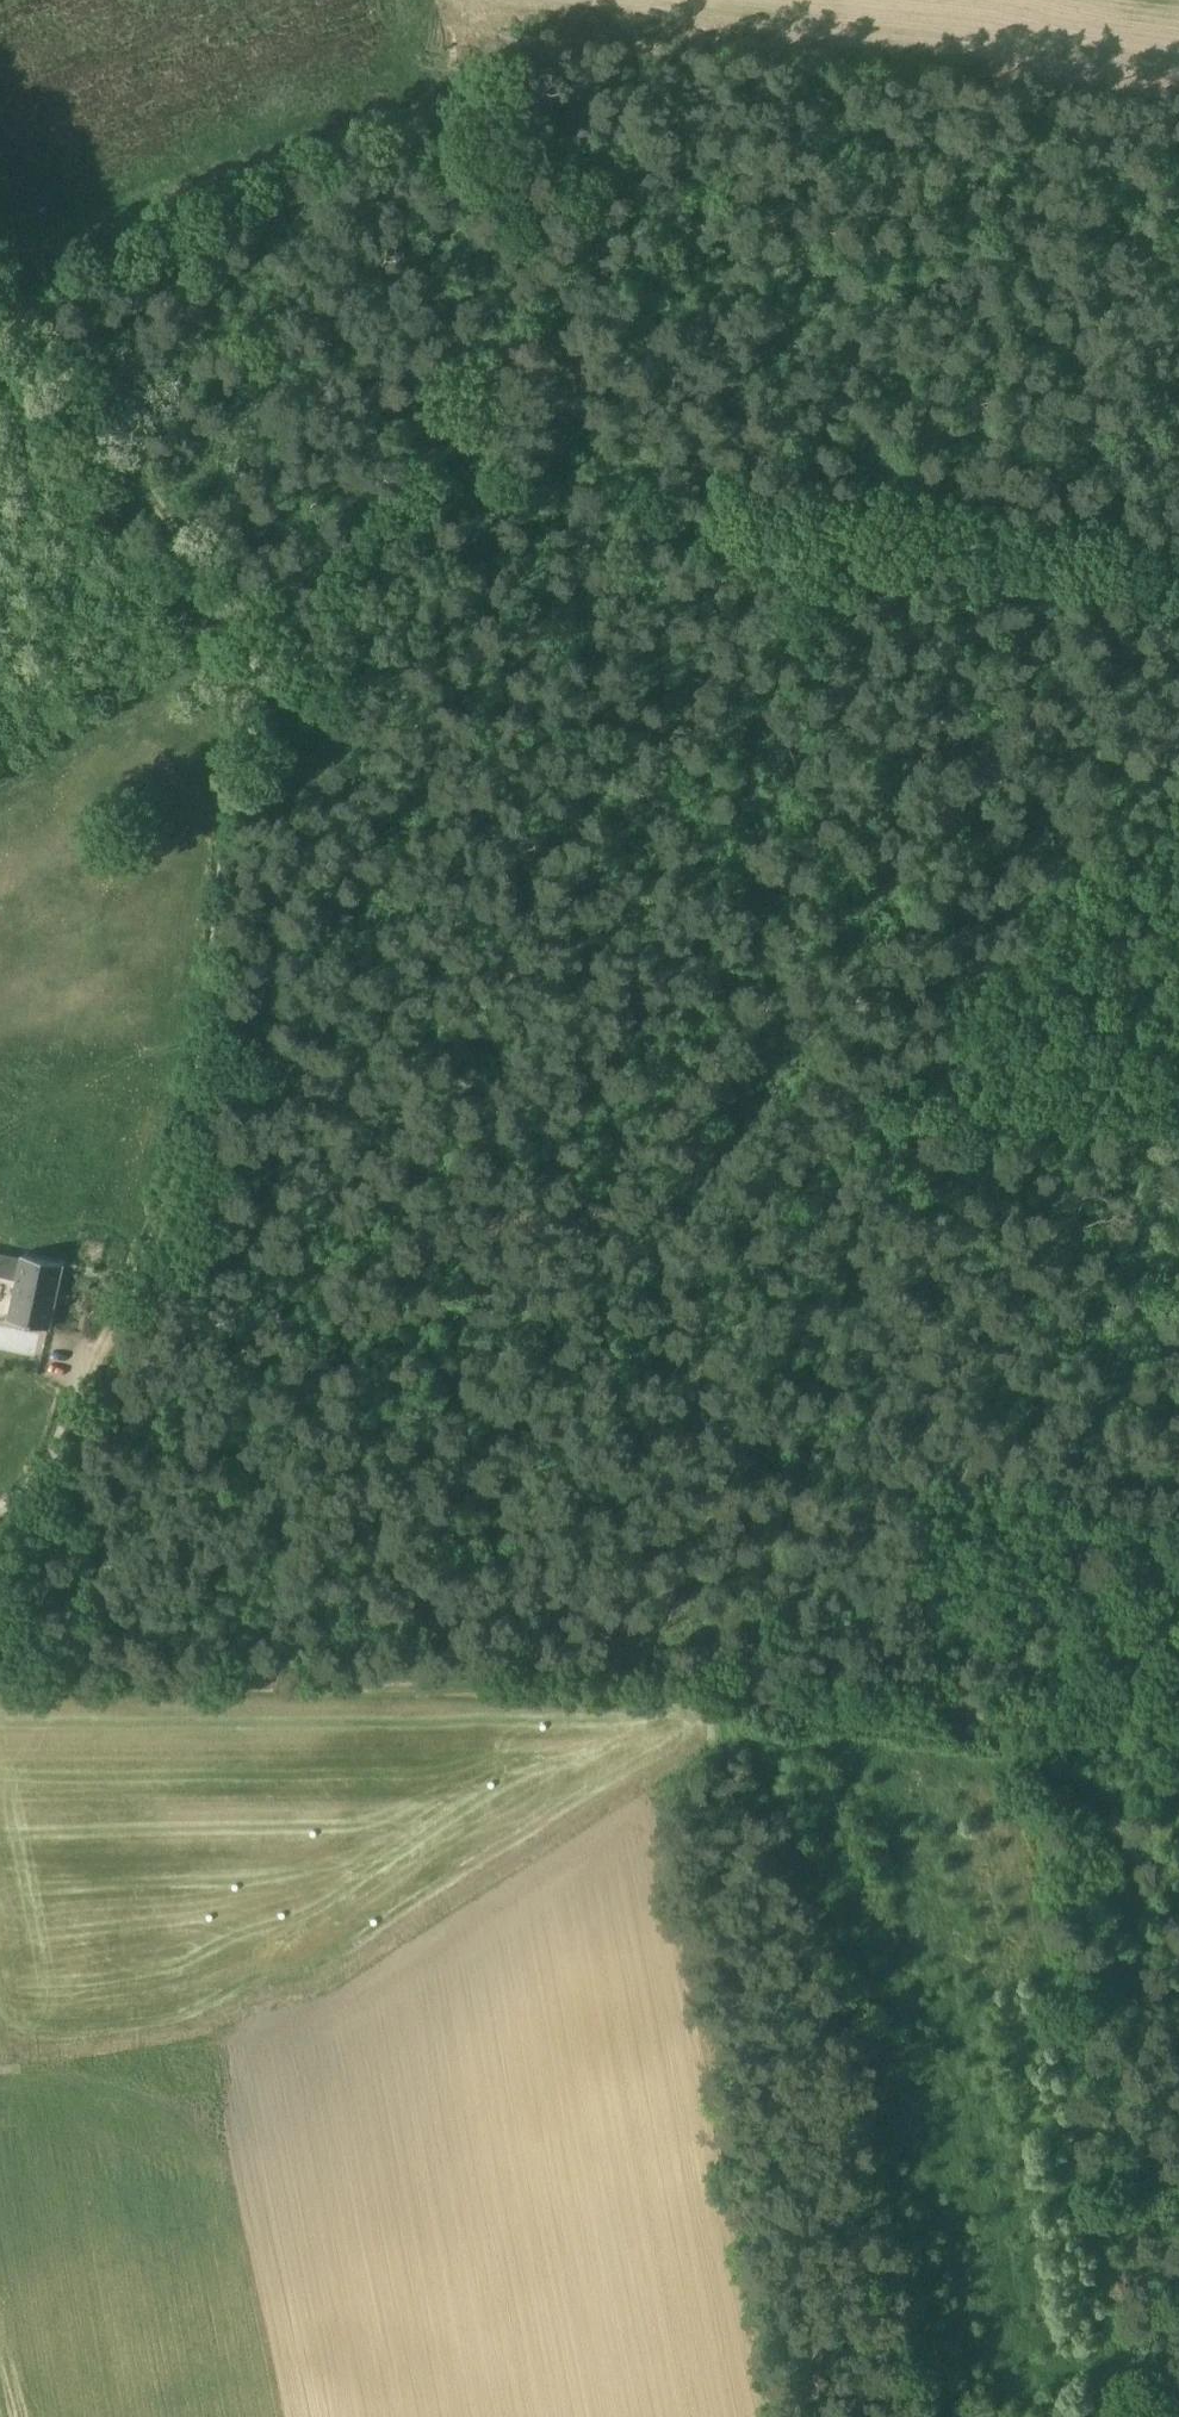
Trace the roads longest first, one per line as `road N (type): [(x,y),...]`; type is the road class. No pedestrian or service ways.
road 1 (track): [(0,1681),(802,1685),(1178,1719)]
road 2 (track): [(91,1343),(145,1262),(188,1160),(221,922),(235,637),(215,579),(26,325),(0,316)]
road 3 (unclassified): [(0,1505),(39,1473),(62,1434),(91,1343)]

